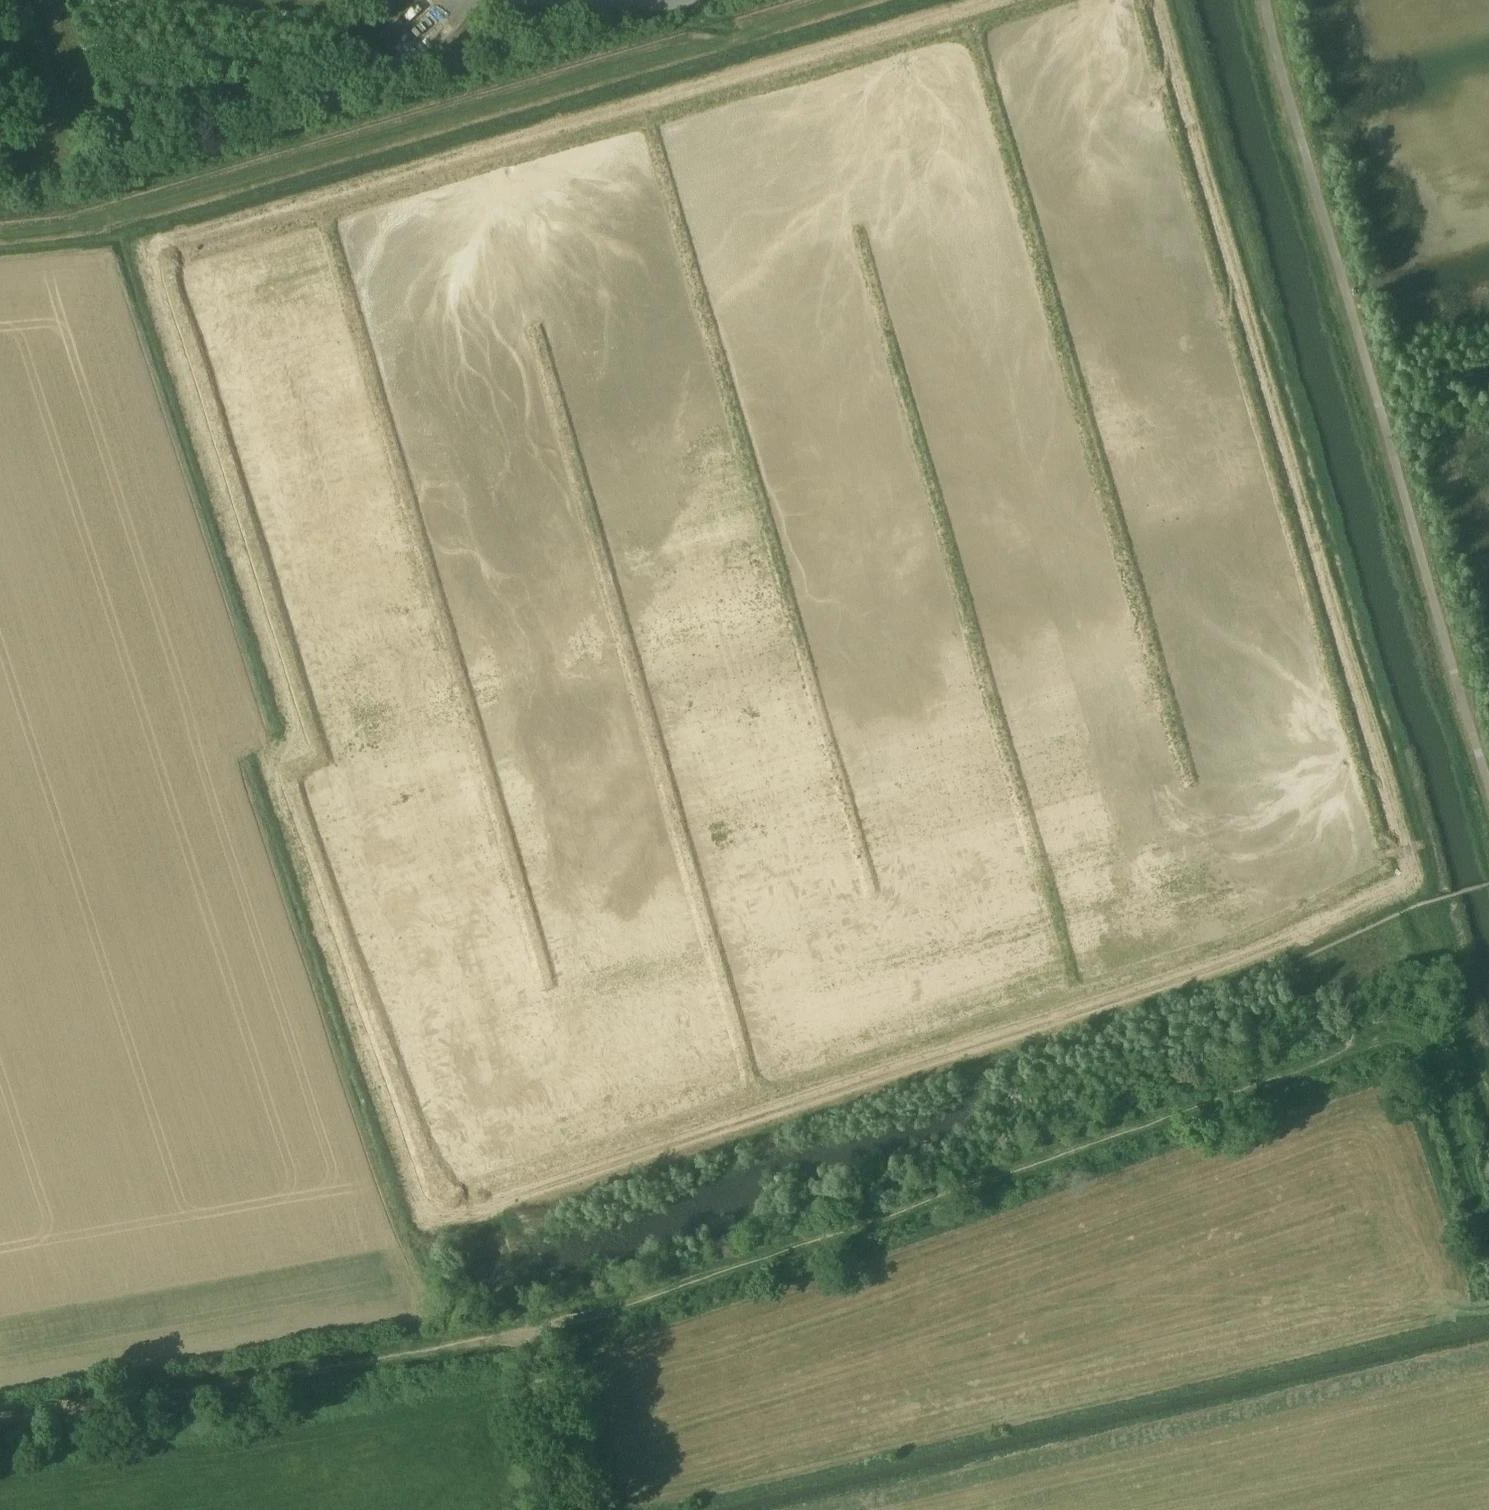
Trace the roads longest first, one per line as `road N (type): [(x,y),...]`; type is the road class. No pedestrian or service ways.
road 1 (track): [(844,0),(738,39),(674,47),(75,225)]
road 2 (track): [(573,1509),(527,1335)]

